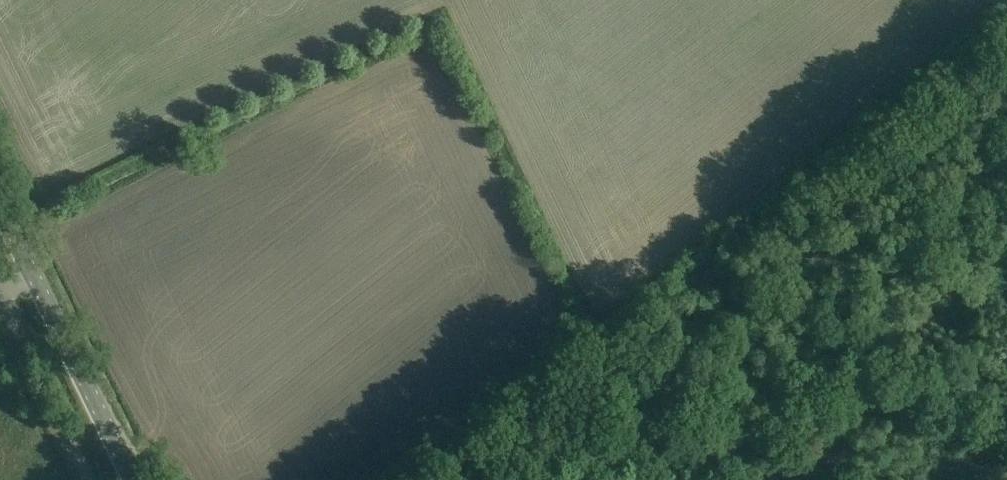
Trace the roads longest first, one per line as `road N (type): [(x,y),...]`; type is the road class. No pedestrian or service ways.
road 1 (secondary): [(133,479),(0,206)]

